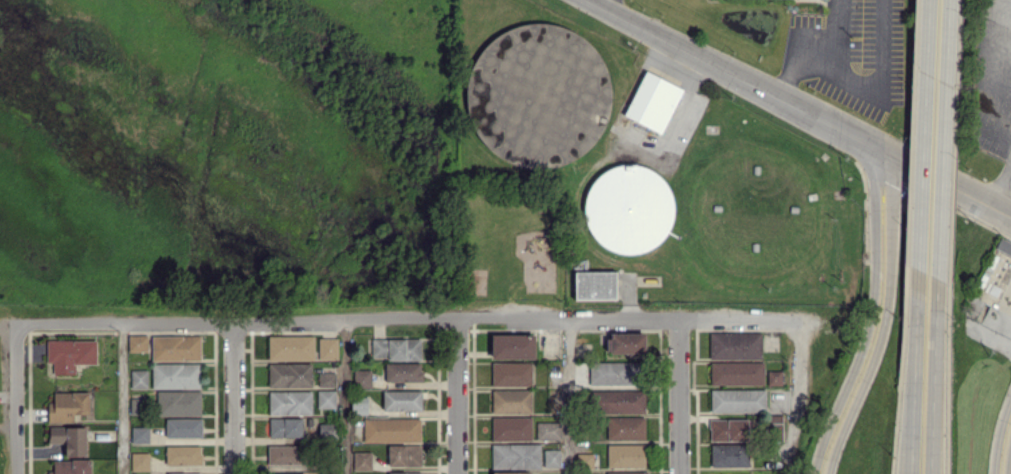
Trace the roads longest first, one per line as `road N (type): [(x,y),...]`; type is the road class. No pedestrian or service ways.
road 1 (residential): [(815,320),(15,324)]
road 2 (tertiary): [(895,159),(584,0)]
road 3 (secondary): [(871,146),(874,309),(813,473)]
road 4 (secondary): [(829,473),(879,346),(895,159)]
road 5 (secondary): [(937,279),(949,0)]
road 6 (secondary): [(929,0),(917,270)]
road 7 (secondary): [(917,270),(910,473)]
road 8 (secondary): [(929,473),(937,279)]
road 9 (residential): [(679,320),(680,473)]
road 10 (residential): [(456,321),(457,473)]
road 11 (residential): [(234,323),(235,473)]
road 12 (residential): [(15,324),(16,473)]
road 13 (tertiary): [(1010,218),(895,159)]

